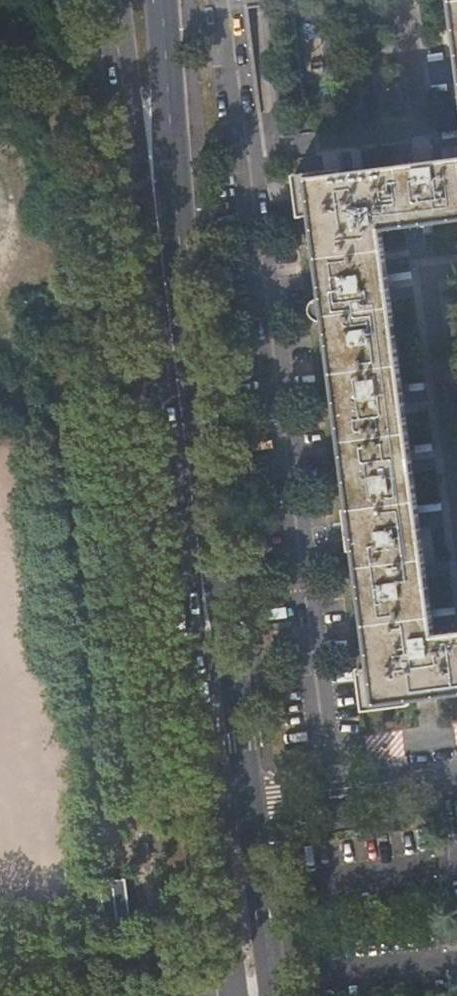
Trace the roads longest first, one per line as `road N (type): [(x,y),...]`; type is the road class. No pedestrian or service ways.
road 1 (secondary): [(228,803),(164,286)]
road 2 (secondary): [(113,0),(164,286)]
road 3 (secondary): [(164,286),(162,0)]
road 4 (residential): [(456,773),(228,803)]
road 5 (secondary): [(252,995),(228,803)]

